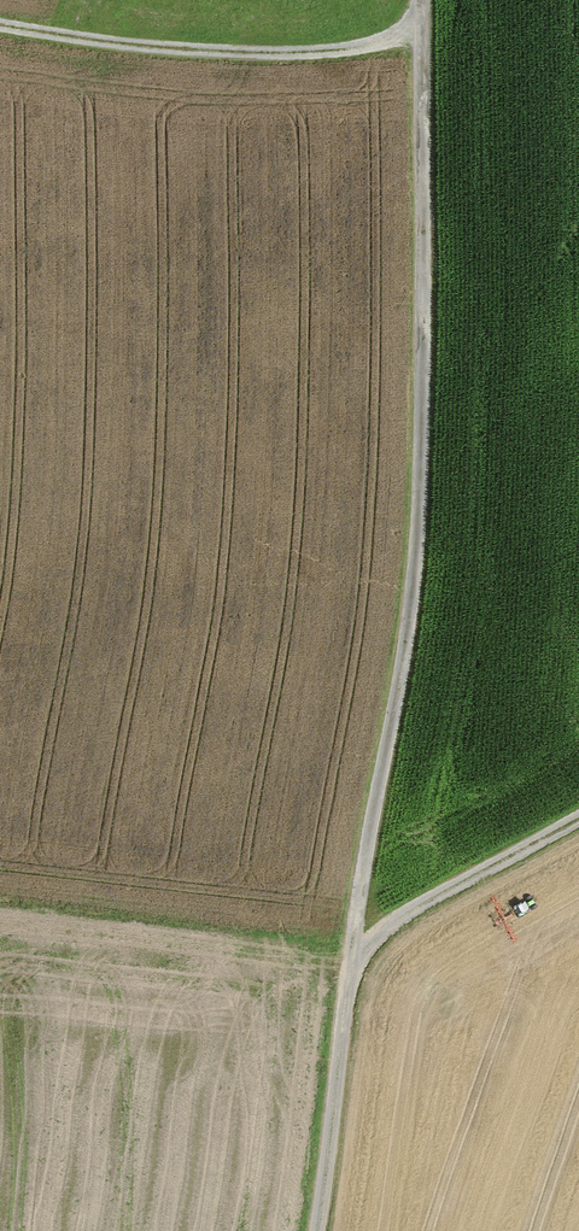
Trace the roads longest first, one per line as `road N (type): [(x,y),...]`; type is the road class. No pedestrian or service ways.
road 1 (track): [(425,0),(428,539),(312,1230)]
road 2 (track): [(425,9),(393,49),(296,58),(0,33)]
road 3 (track): [(578,831),(352,961)]

